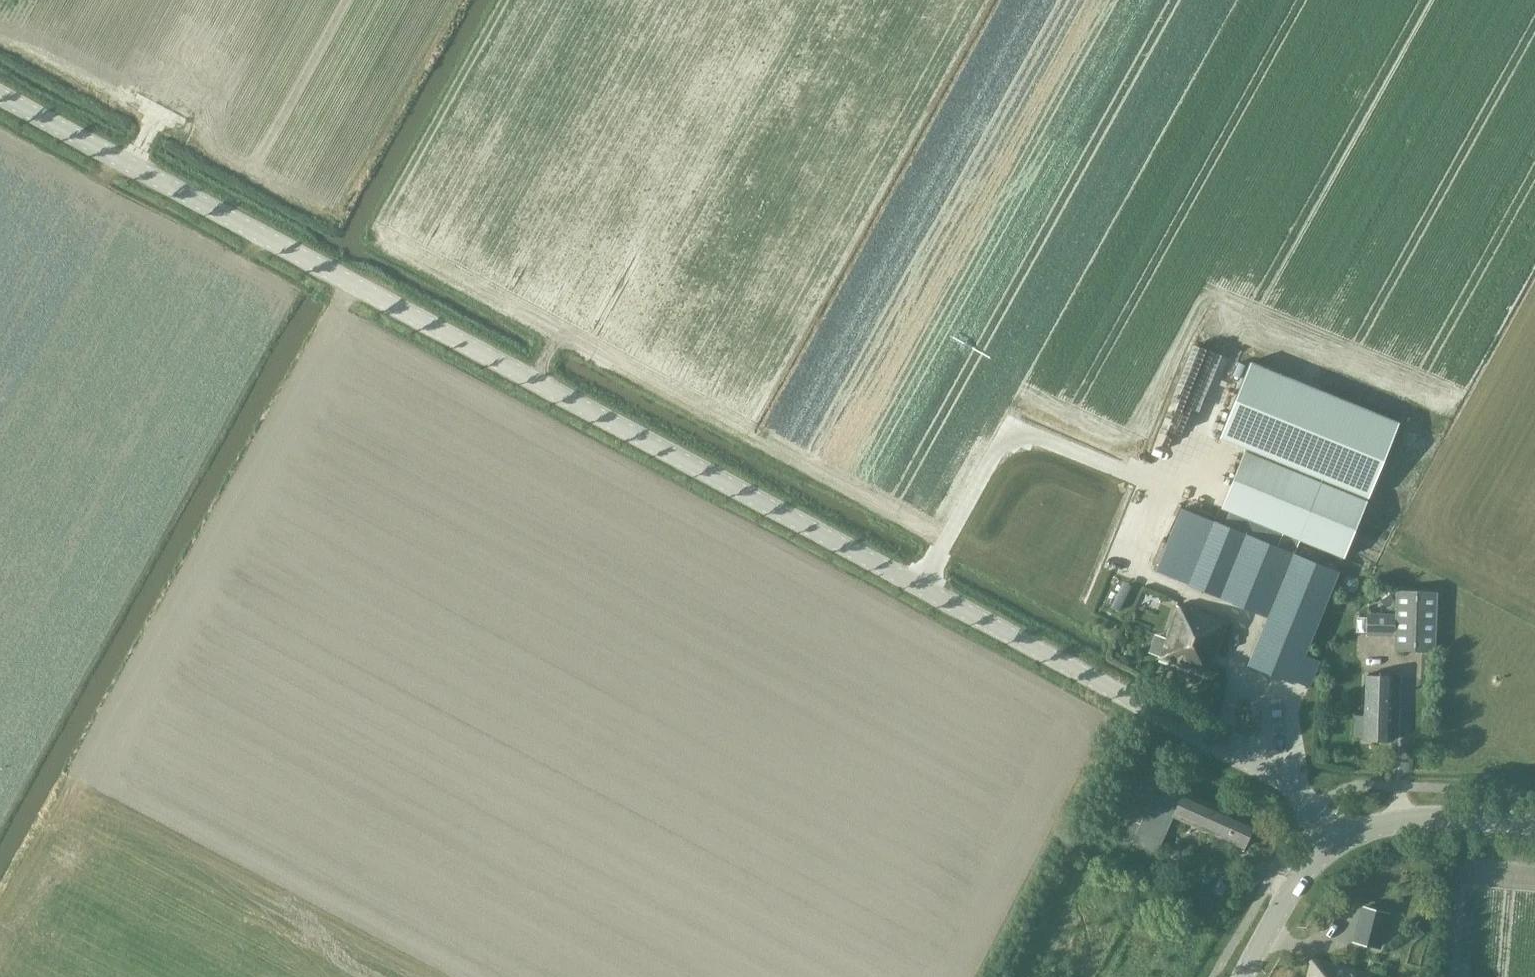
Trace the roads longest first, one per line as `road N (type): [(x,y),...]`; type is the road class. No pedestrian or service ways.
road 1 (unclassified): [(1337,842),(1281,779),(0,95)]
road 2 (tertiary): [(1337,842),(1415,819),(1534,828)]
road 3 (tertiary): [(1243,976),(1302,874),(1337,842)]

